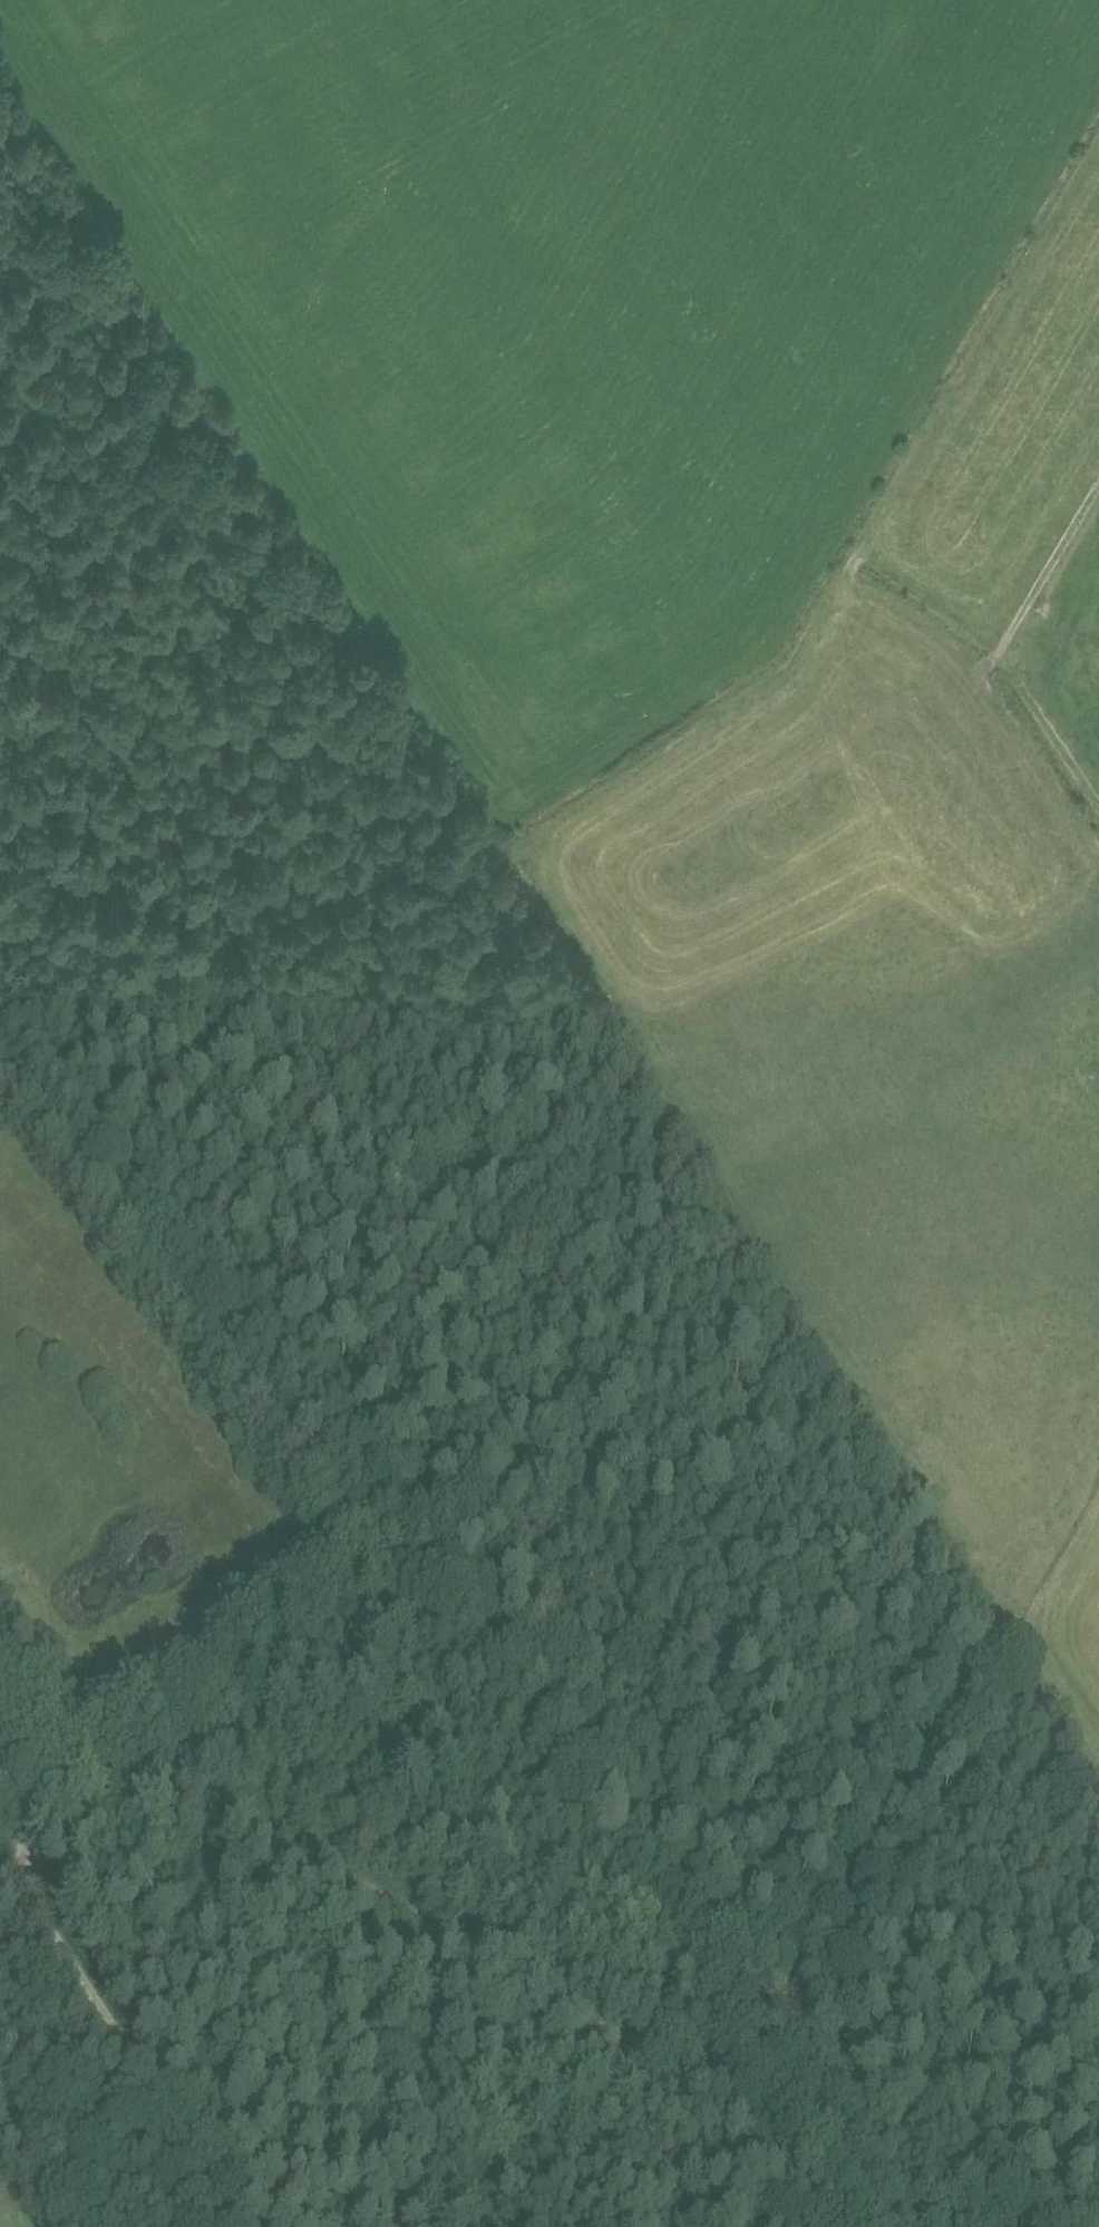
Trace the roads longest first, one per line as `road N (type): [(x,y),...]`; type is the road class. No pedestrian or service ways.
road 1 (track): [(746,2039),(719,2059),(666,2054),(71,1727)]
road 2 (unclassified): [(229,2226),(13,1857),(71,1727),(0,1675)]
road 3 (track): [(997,648),(1098,471)]

